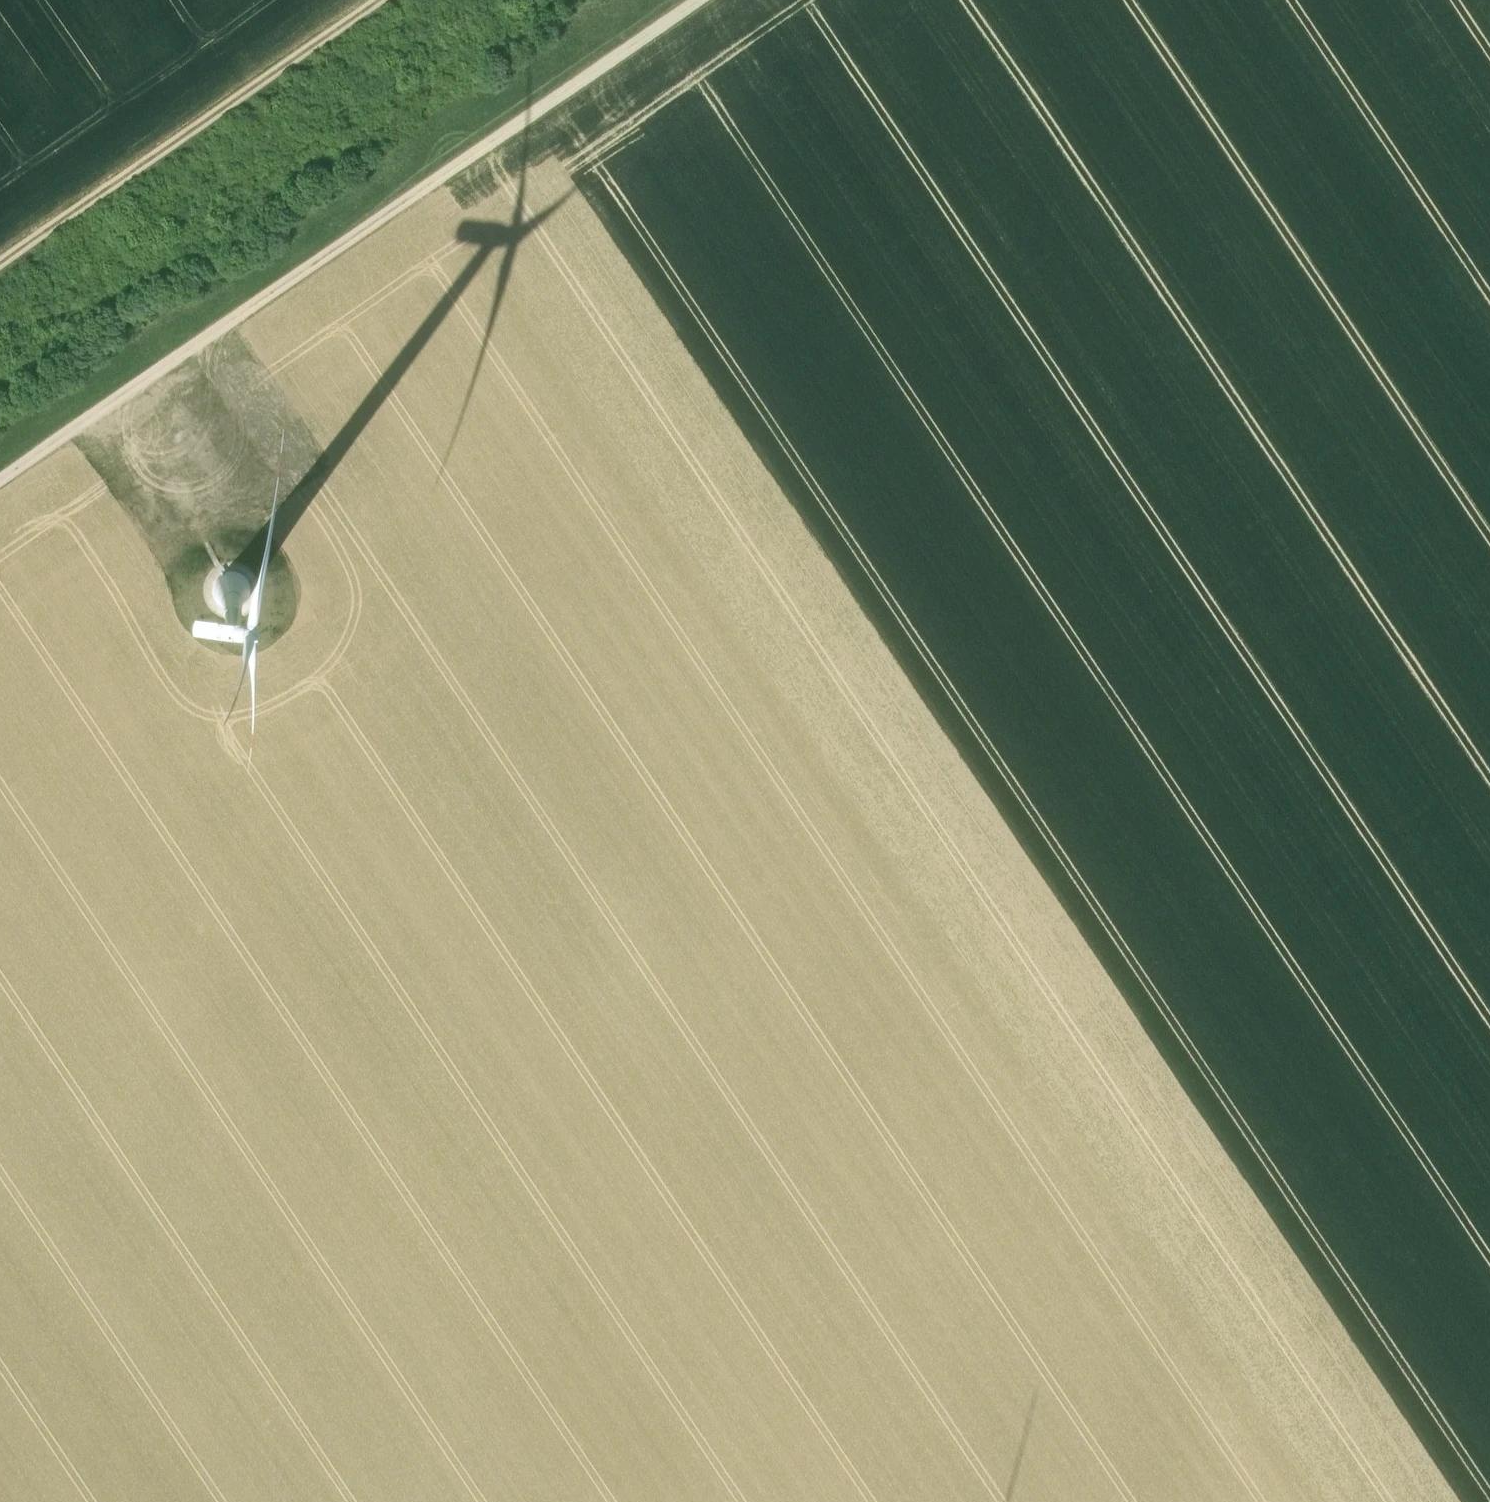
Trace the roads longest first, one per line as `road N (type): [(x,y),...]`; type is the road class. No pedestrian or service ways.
road 1 (track): [(0,484),(702,0)]
road 2 (track): [(0,266),(383,0)]

